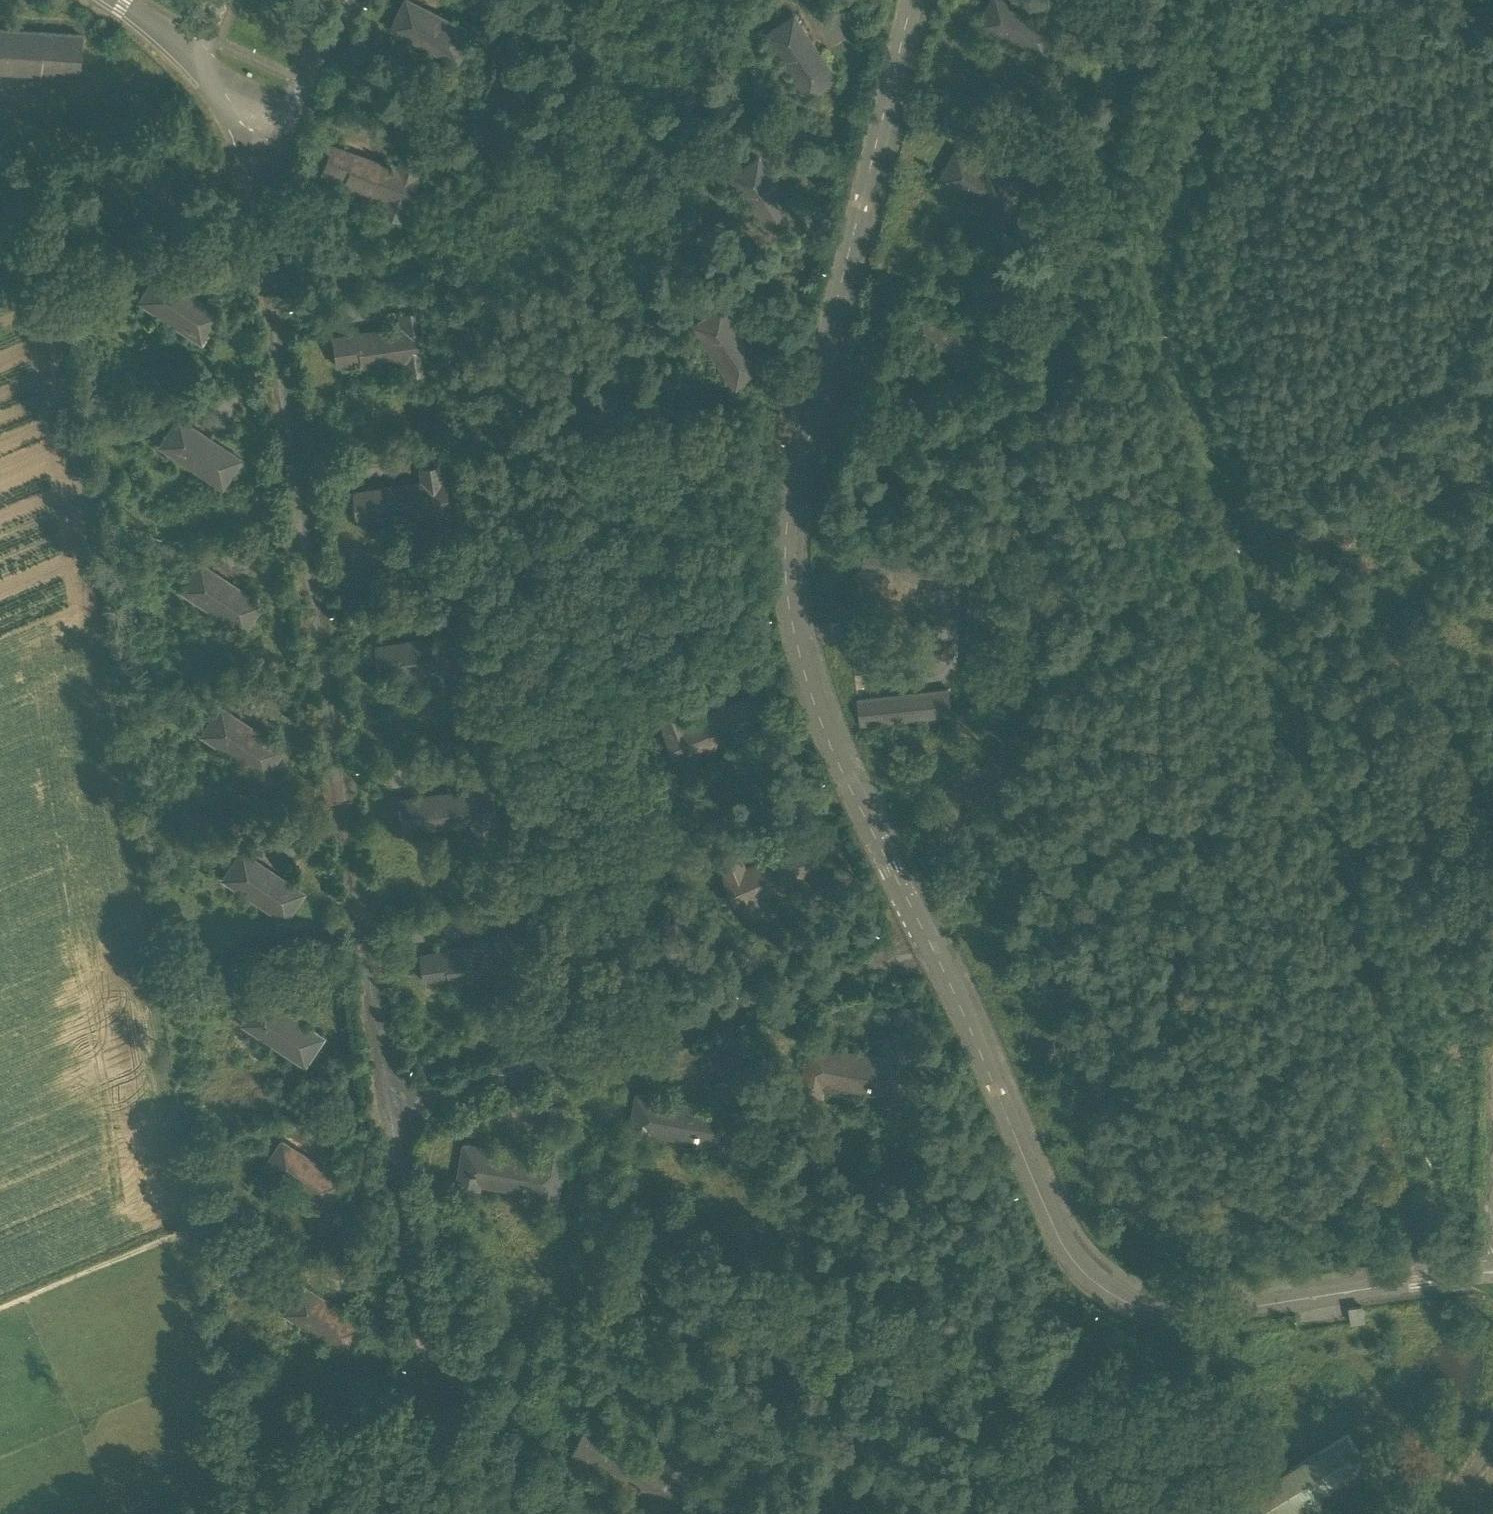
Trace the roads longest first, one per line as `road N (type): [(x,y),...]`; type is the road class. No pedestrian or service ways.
road 1 (residential): [(929,934),(831,744),(788,602),(787,531),(913,0)]
road 2 (residential): [(285,142),(274,201),(398,1052),(416,1079)]
road 3 (unclassified): [(1492,1272),(1158,1312),(1110,1291),(1075,1256),(1029,1170),(929,934)]
road 4 (residential): [(416,1079),(445,1081),(929,934)]
road 5 (residential): [(416,1079),(413,1121),(451,1353),(566,1431)]
road 6 (residential): [(344,0),(285,142)]
road 7 (residential): [(195,53),(285,142)]

